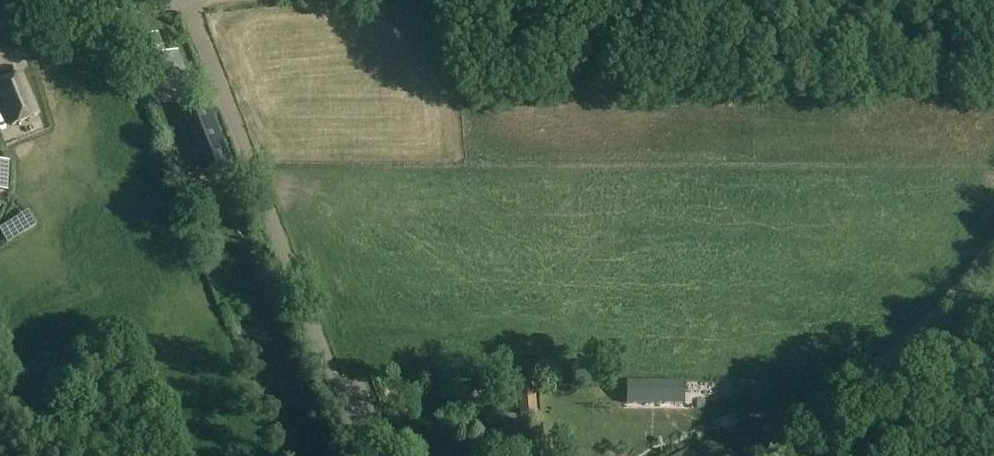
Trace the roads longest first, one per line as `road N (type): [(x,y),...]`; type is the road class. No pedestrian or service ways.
road 1 (track): [(185,0),(361,455)]
road 2 (track): [(777,455),(859,388),(993,246)]
road 3 (unclassified): [(0,15),(149,0)]

